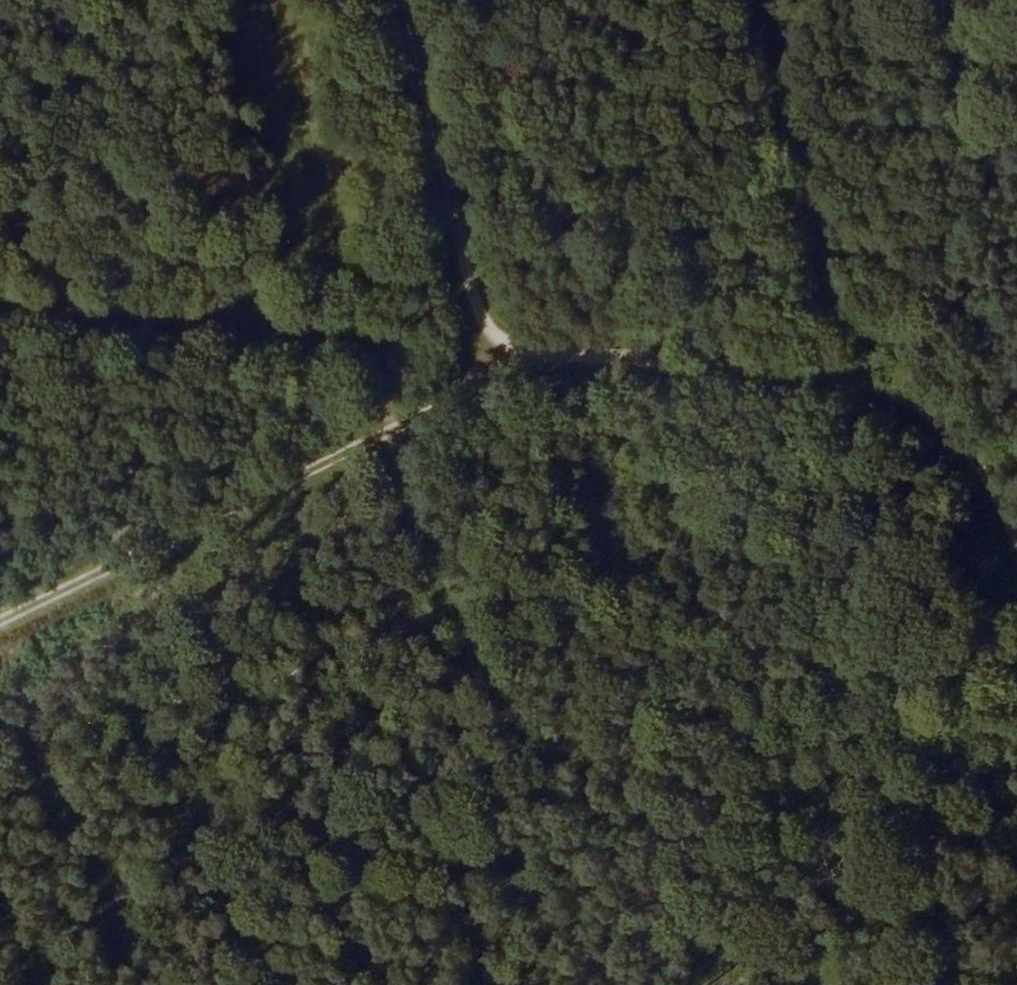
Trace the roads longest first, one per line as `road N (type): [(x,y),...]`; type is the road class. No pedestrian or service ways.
road 1 (track): [(387,431),(402,493),(507,716),(543,745),(1016,854)]
road 2 (track): [(431,0),(518,348),(854,381)]
road 3 (track): [(907,395),(720,984)]
road 4 (track): [(0,623),(387,431),(492,398),(518,348)]
road 5 (track): [(387,431),(381,369),(366,336),(294,0)]
road 6 (track): [(854,381),(772,0)]
road 7 (track): [(854,381),(907,395),(940,419),(974,450),(1016,518)]

